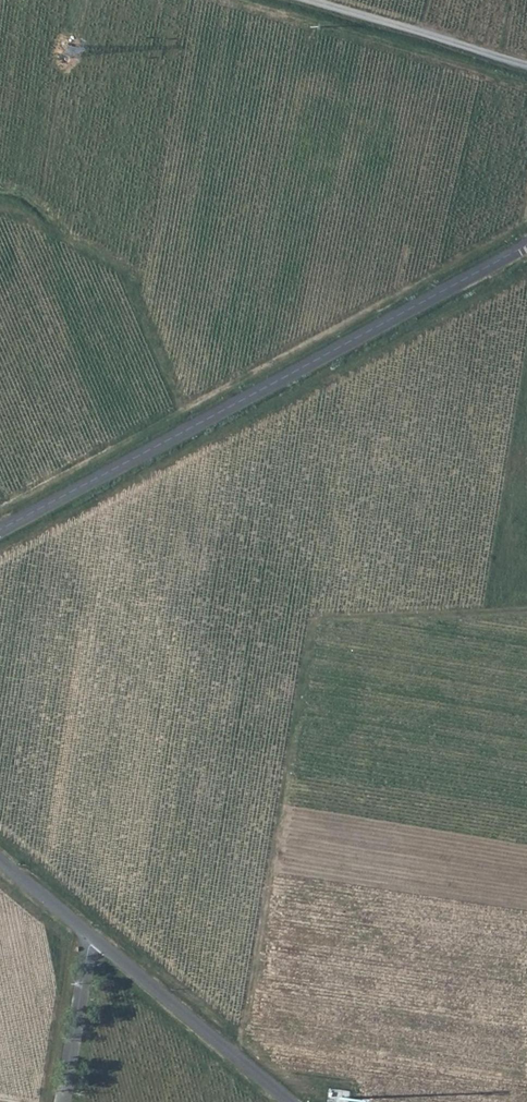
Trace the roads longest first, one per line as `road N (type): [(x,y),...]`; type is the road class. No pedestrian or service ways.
road 1 (tertiary): [(0,532),(526,246)]
road 2 (residential): [(0,859),(290,1101)]
road 3 (track): [(314,0),(526,65)]

